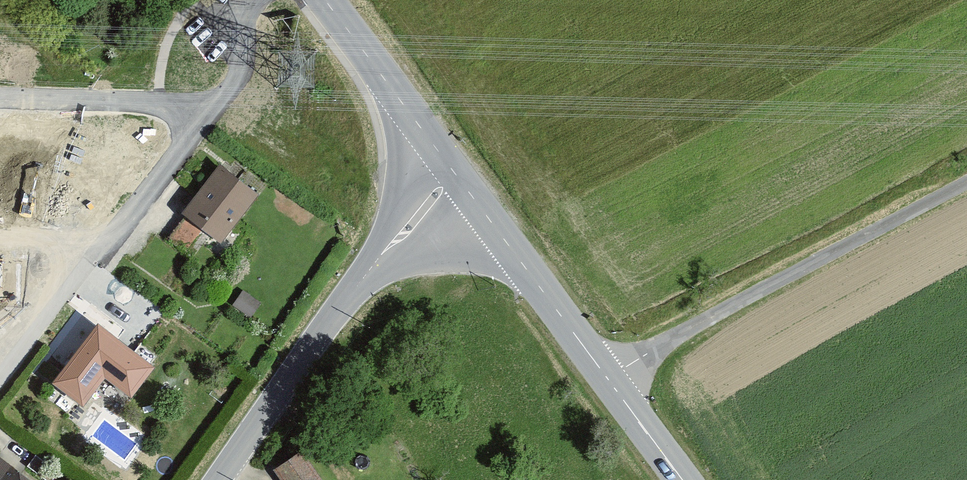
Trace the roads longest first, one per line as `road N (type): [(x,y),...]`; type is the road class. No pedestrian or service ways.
road 1 (residential): [(606,376),(966,184)]
road 2 (tertiary): [(465,184),(352,290),(220,479)]
road 3 (residential): [(0,374),(202,103)]
road 4 (secondary): [(606,376),(465,184)]
road 5 (secondary): [(465,184),(327,0)]
road 6 (residential): [(202,103),(0,98)]
road 7 (secondary): [(684,479),(606,376)]
road 8 (residential): [(202,103),(241,53),(243,8),(252,0)]

